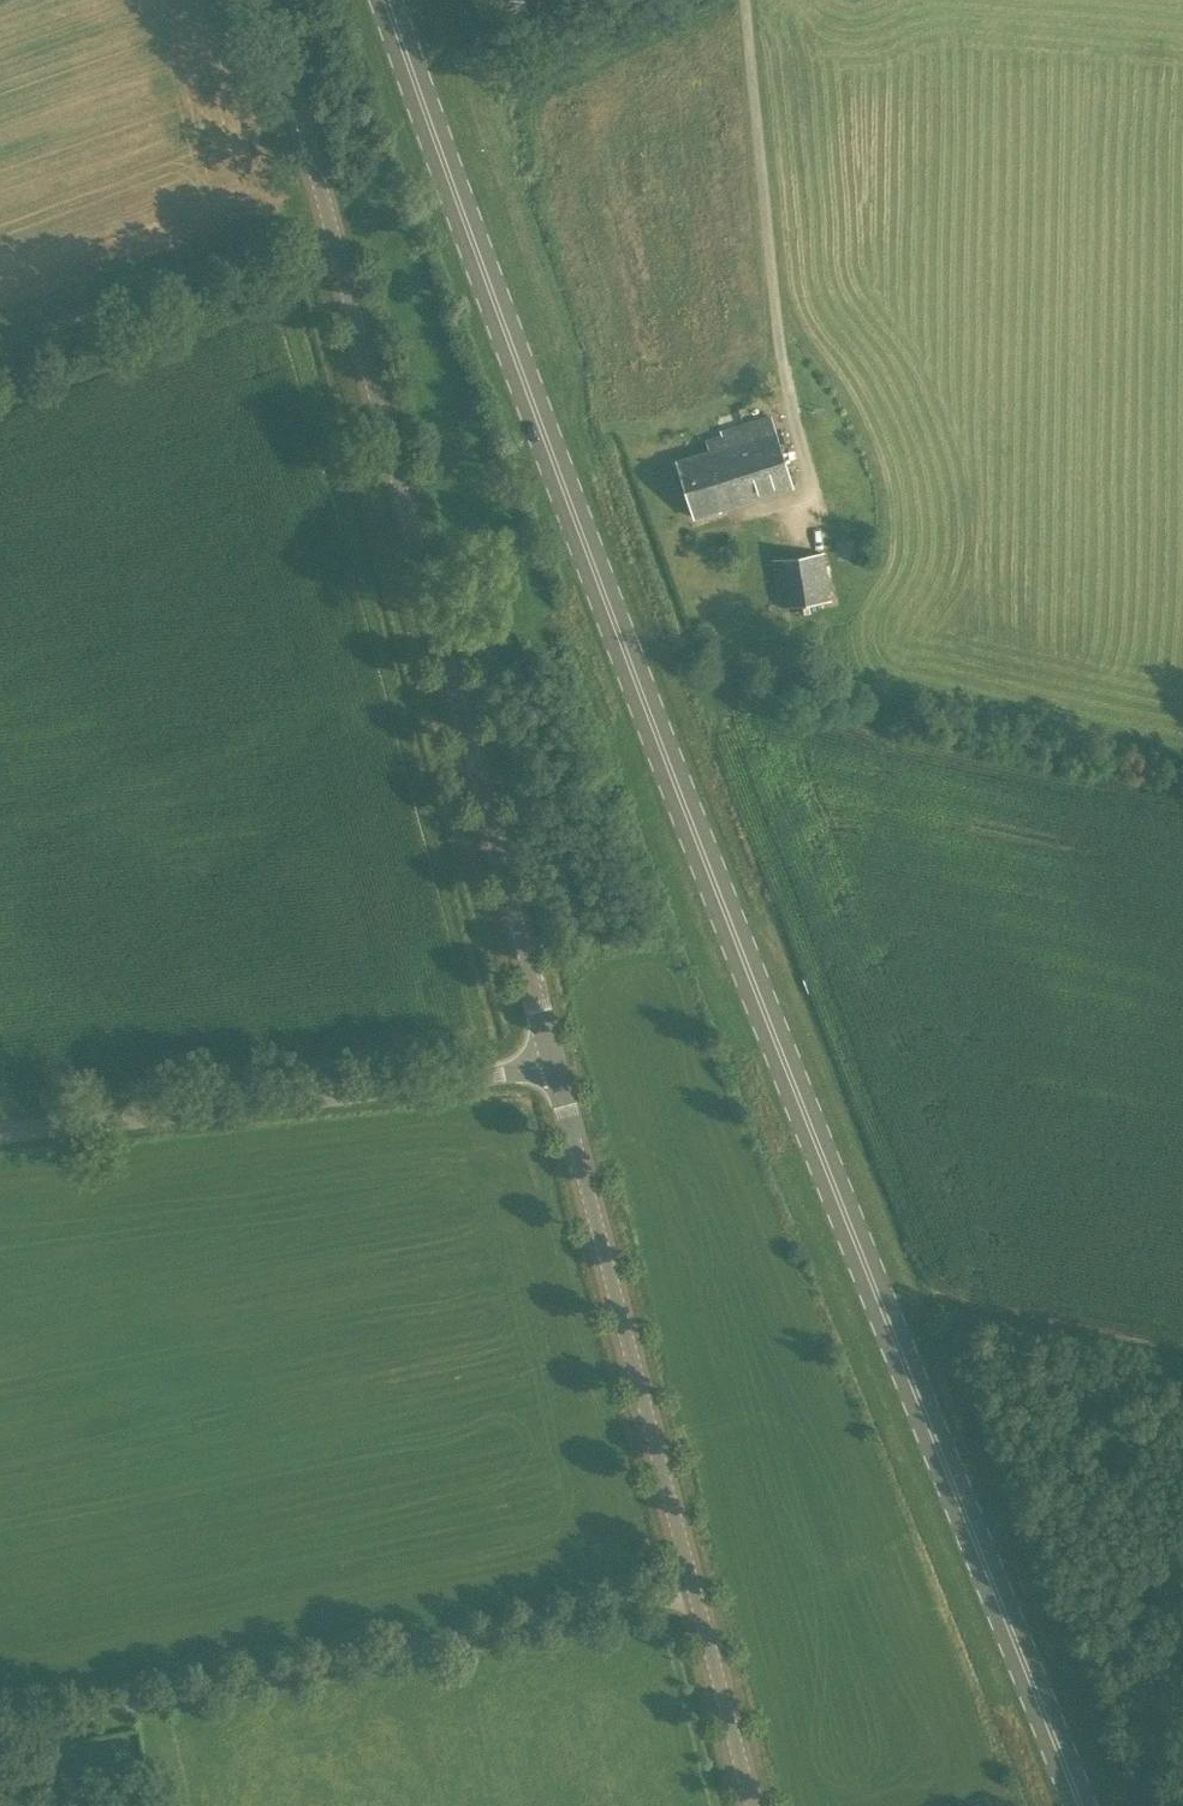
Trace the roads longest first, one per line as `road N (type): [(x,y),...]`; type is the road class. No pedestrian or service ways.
road 1 (primary): [(1076,1805),(496,320),(385,0)]
road 2 (unclassified): [(554,1071),(271,0)]
road 3 (unclassified): [(750,1805),(554,1071)]
road 4 (unclassified): [(0,1126),(554,1071)]

